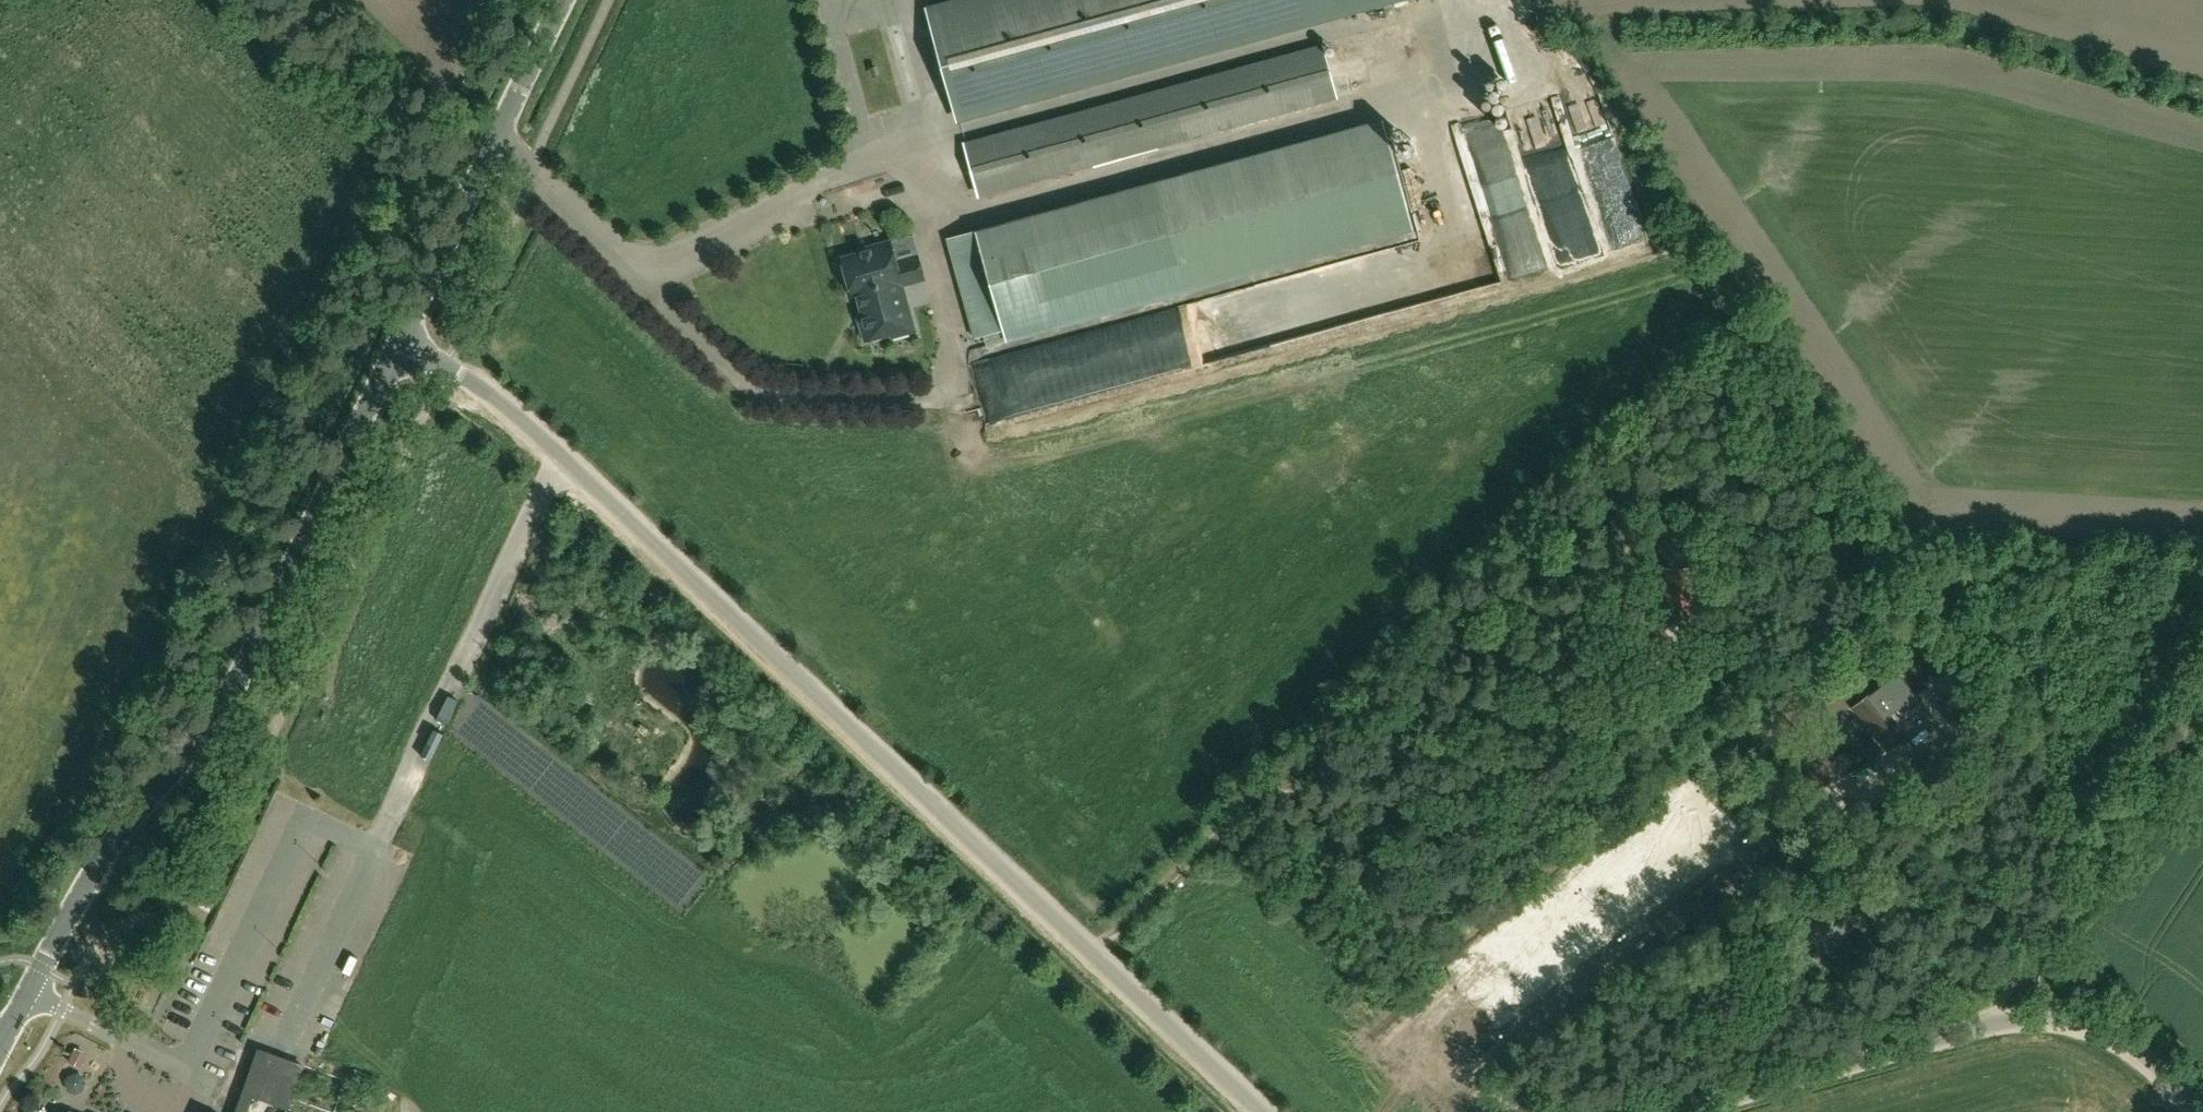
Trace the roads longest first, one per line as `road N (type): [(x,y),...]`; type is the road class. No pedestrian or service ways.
road 1 (unclassified): [(1256,1111),(565,461),(448,368)]
road 2 (tertiary): [(2,1056),(103,859),(208,736),(397,351)]
road 3 (unclassified): [(2198,1111),(2139,1051),(2102,1032),(2030,1021),(1689,1111)]
road 4 (track): [(1470,1060),(1224,833),(1095,961)]
road 5 (tertiary): [(397,351),(565,0)]

